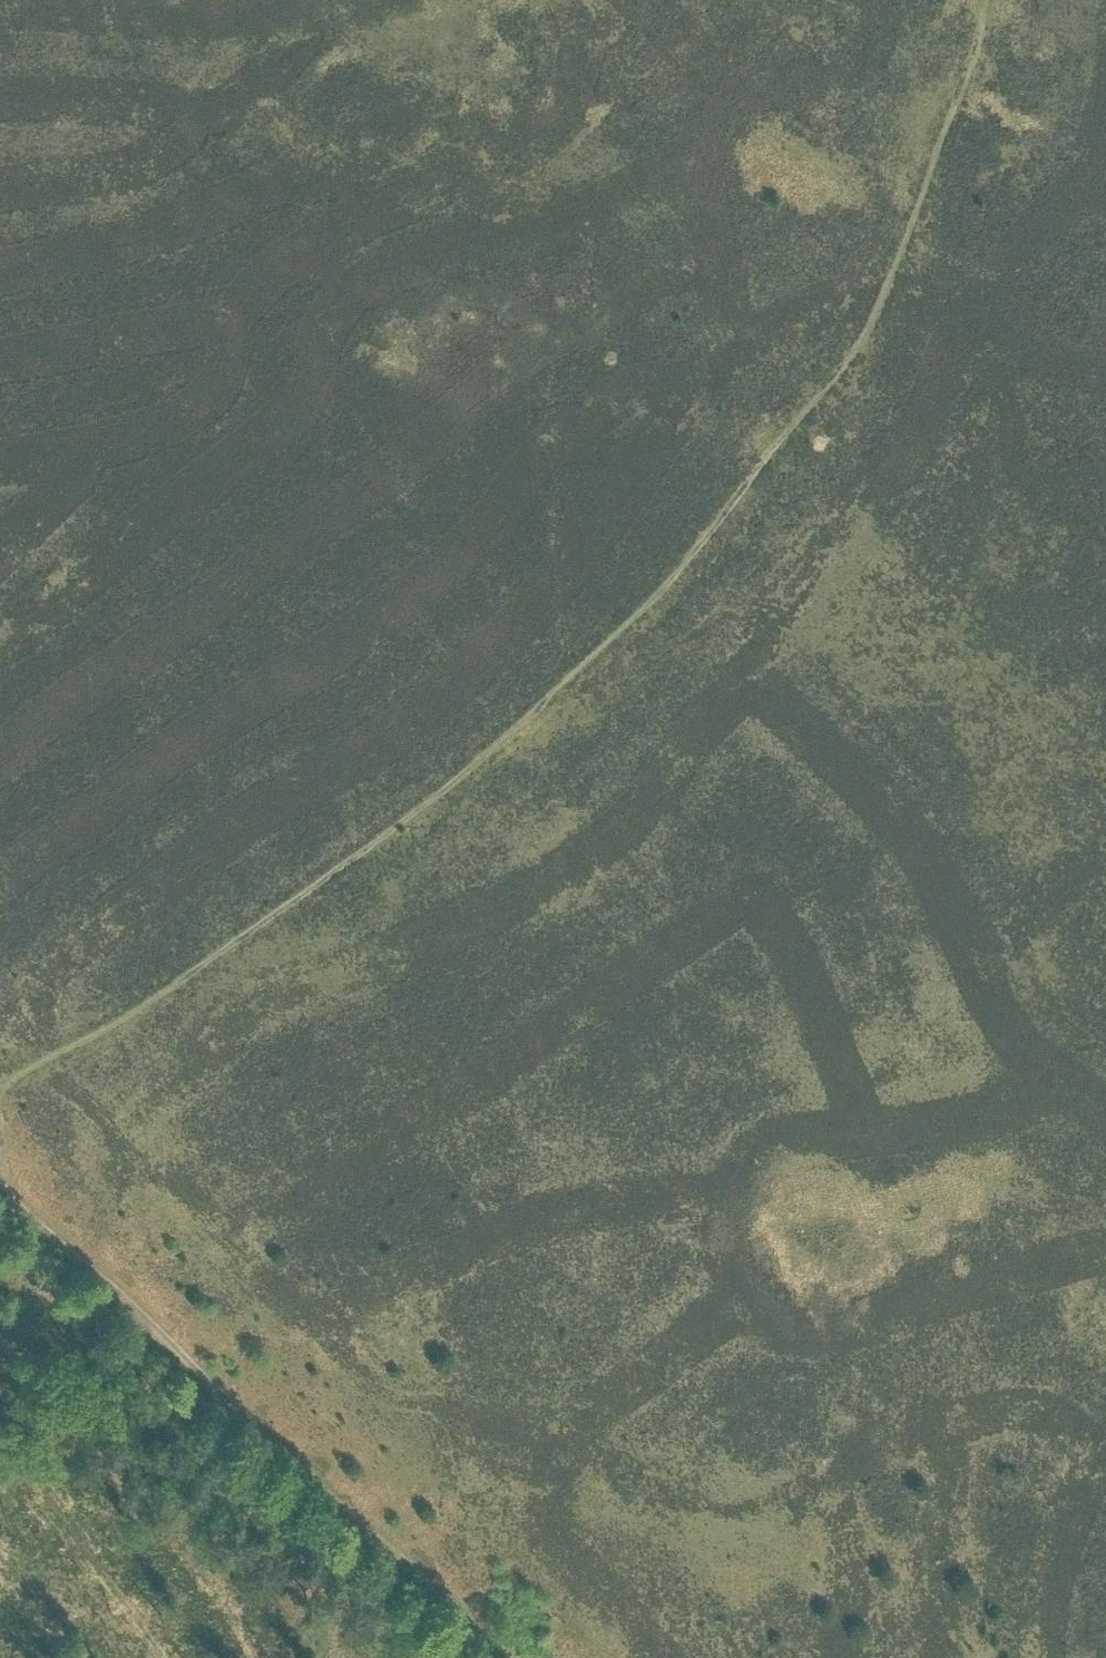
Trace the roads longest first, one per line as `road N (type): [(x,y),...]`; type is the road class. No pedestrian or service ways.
road 1 (track): [(0,1402),(160,1333)]

